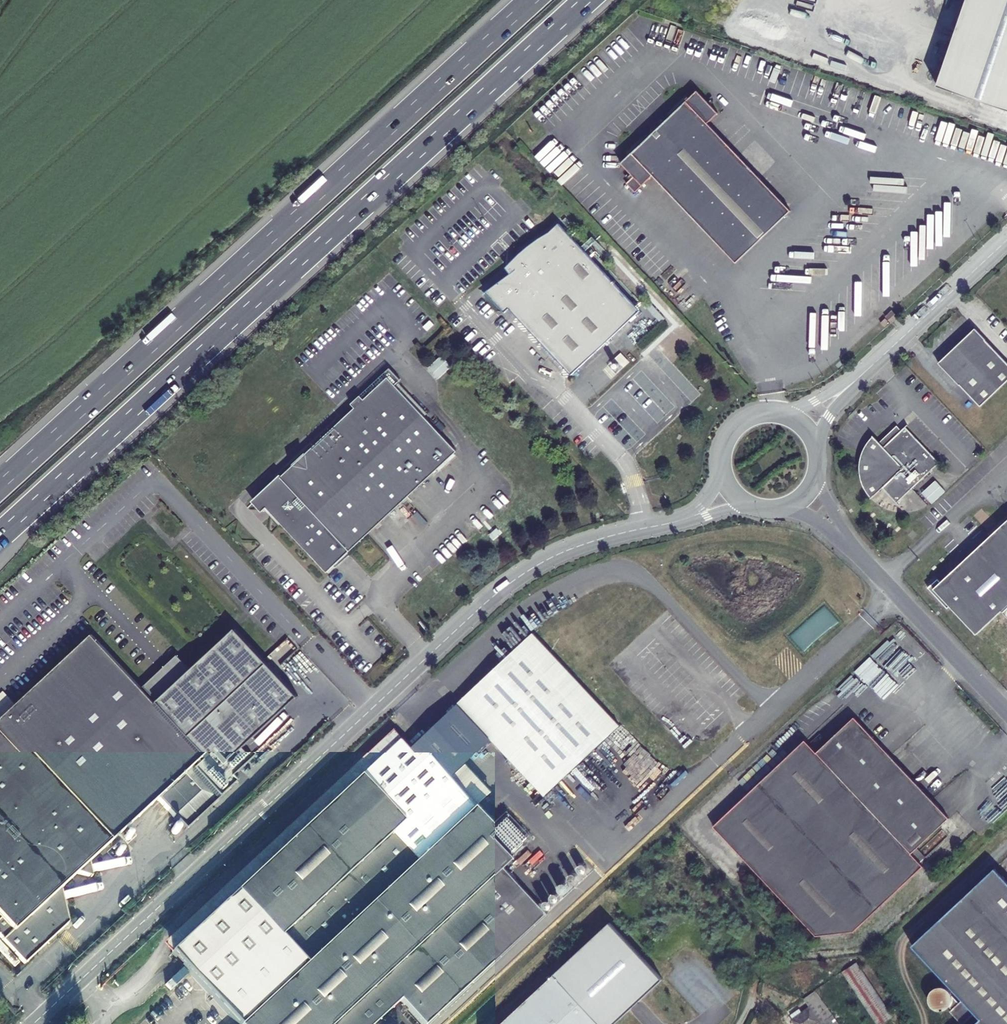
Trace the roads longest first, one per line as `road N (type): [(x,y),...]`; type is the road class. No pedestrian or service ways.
road 1 (tertiary): [(33,1023),(487,601),(568,550),(667,524)]
road 2 (motorway): [(0,534),(585,0)]
road 3 (motorway): [(532,0),(0,484)]
road 4 (tertiary): [(859,556),(1006,712)]
road 5 (unclassified): [(870,367),(1006,240)]

